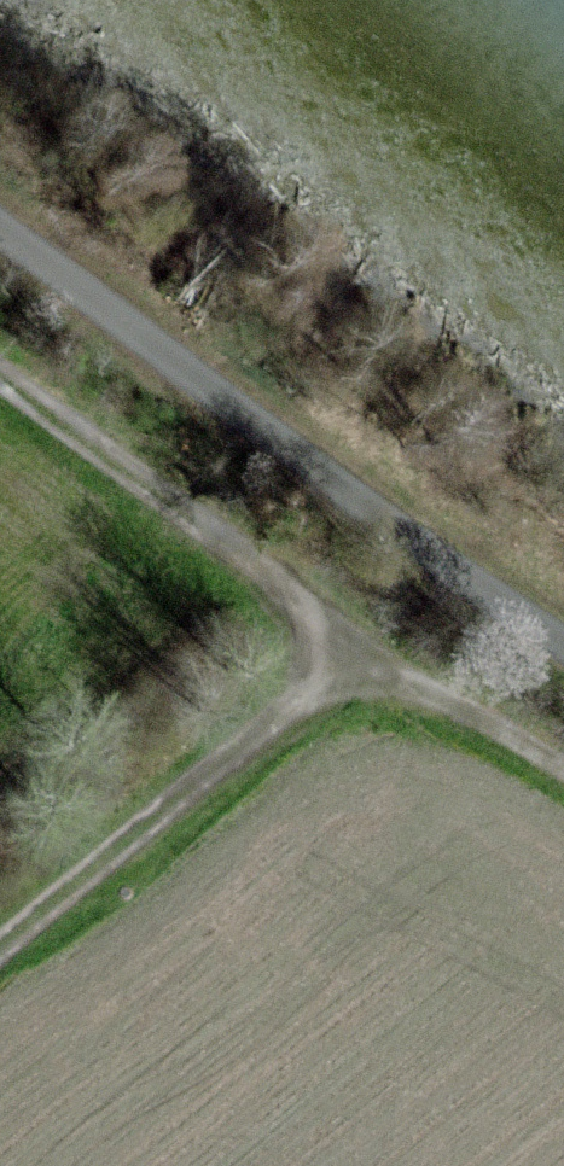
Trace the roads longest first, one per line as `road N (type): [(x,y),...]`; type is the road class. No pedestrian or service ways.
road 1 (track): [(0,228),(304,461),(563,645)]
road 2 (track): [(0,375),(237,547),(347,638),(563,770)]
road 3 (track): [(0,949),(257,732),(347,638)]

